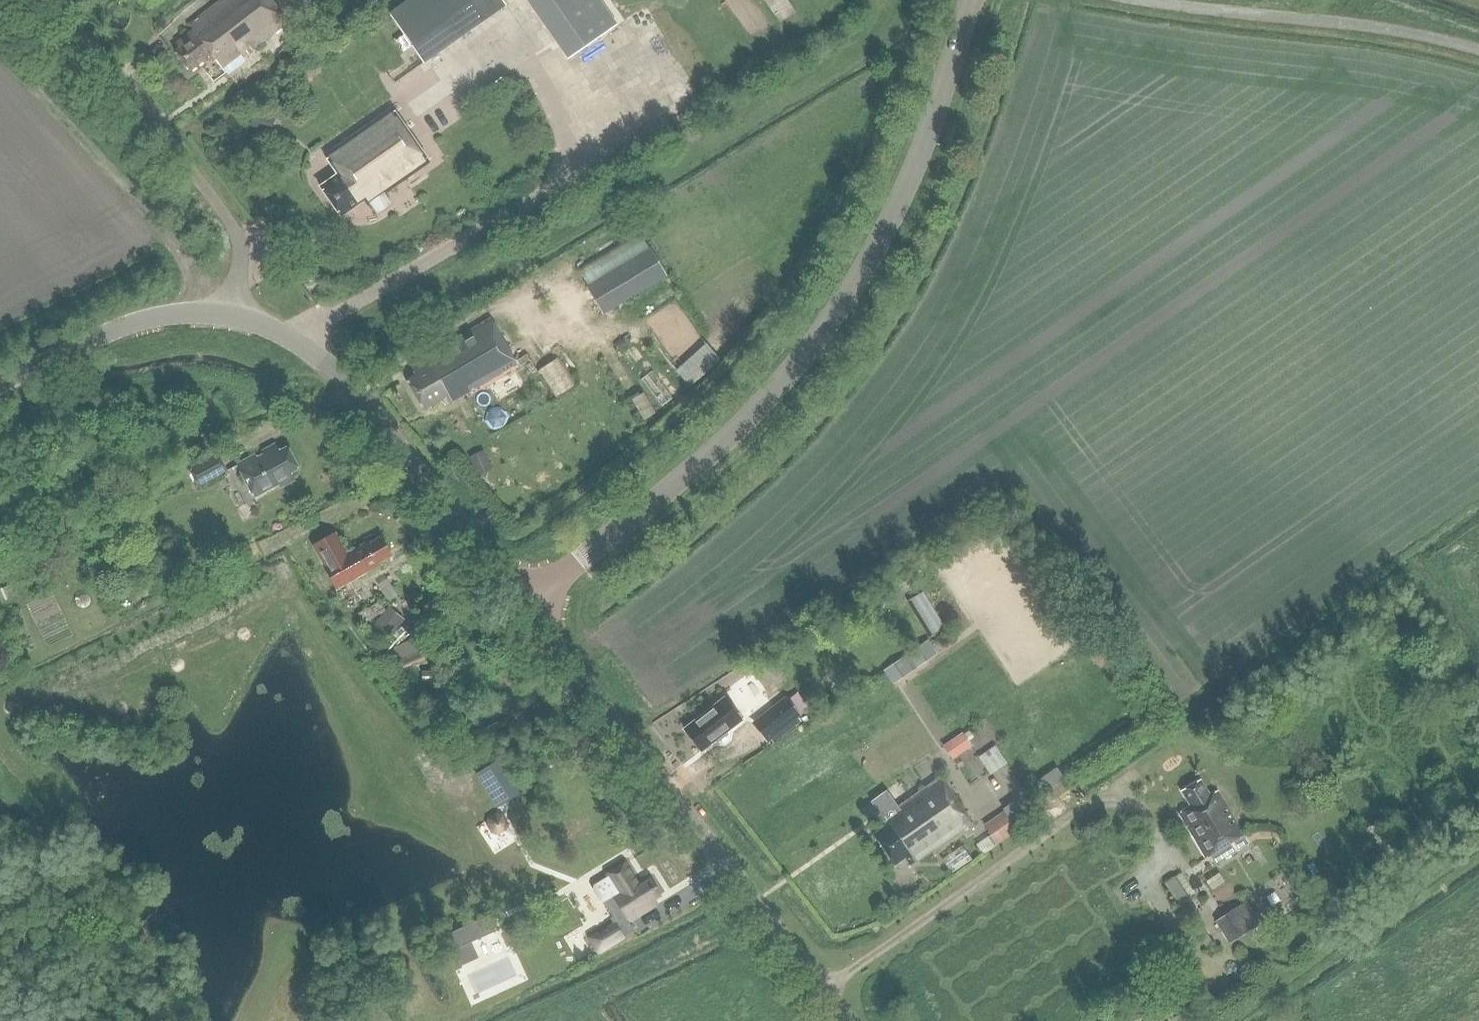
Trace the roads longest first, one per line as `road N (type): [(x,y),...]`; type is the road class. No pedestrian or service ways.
road 1 (tertiary): [(526,603),(747,419),(819,340),(901,197),(971,0)]
road 2 (tertiary): [(844,1020),(526,603)]
road 3 (tertiary): [(526,603),(355,393),(297,343),(228,316)]
road 4 (track): [(822,992),(1164,747)]
road 5 (residential): [(228,316),(237,265),(228,222),(106,64),(41,0)]
road 6 (tertiary): [(0,387),(140,323),(228,316)]

